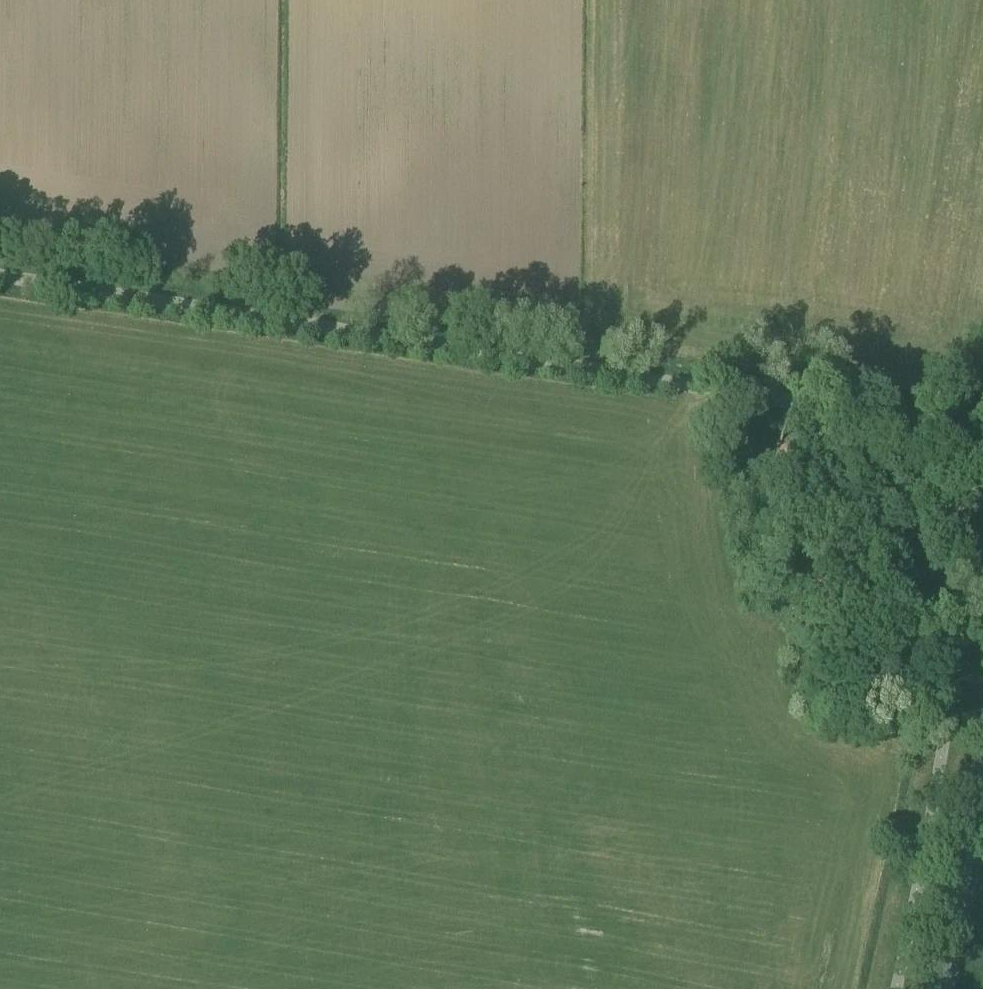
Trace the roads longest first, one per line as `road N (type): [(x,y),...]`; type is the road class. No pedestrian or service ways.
road 1 (unclassified): [(0,272),(982,428)]
road 2 (primary): [(937,988),(982,776)]

